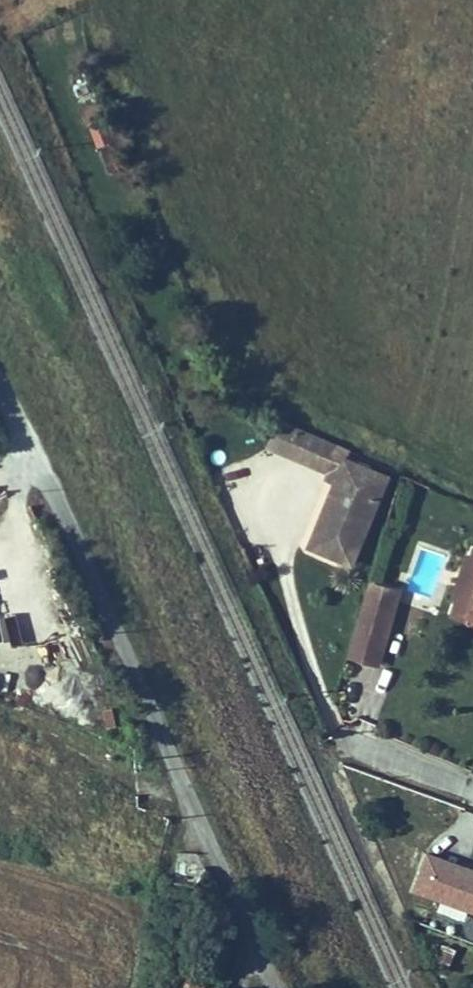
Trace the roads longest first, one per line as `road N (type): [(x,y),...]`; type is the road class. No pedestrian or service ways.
road 1 (residential): [(0,393),(200,788),(285,987)]
road 2 (residential): [(355,747),(472,790)]

